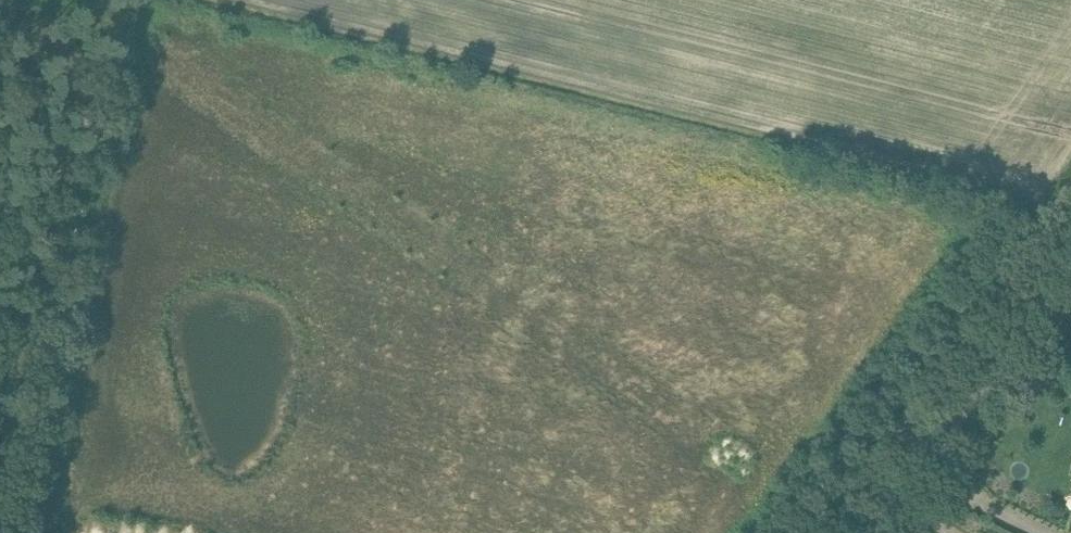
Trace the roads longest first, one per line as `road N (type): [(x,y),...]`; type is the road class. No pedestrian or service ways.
road 1 (tertiary): [(1070,264),(873,532)]

